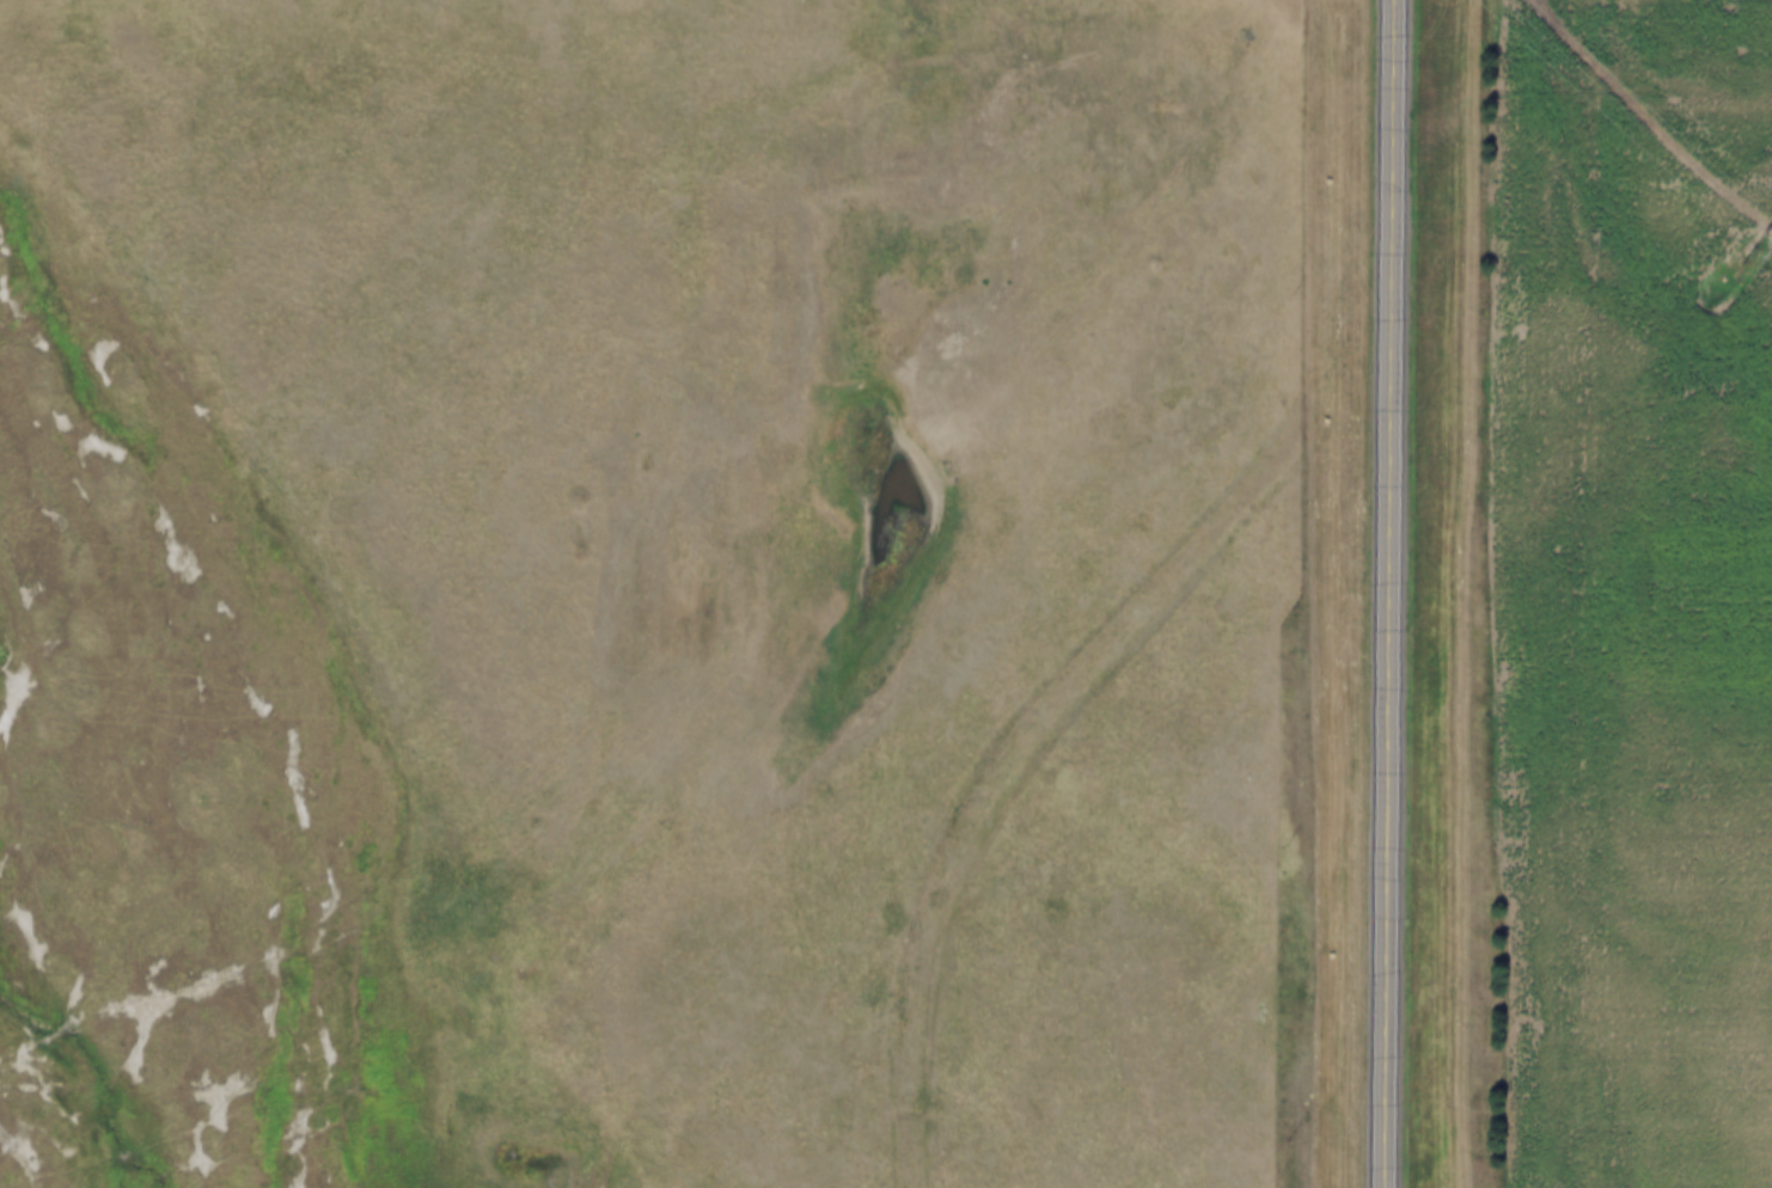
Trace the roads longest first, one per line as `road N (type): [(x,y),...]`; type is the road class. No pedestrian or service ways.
road 1 (primary): [(1387,1187),(1397,0)]

